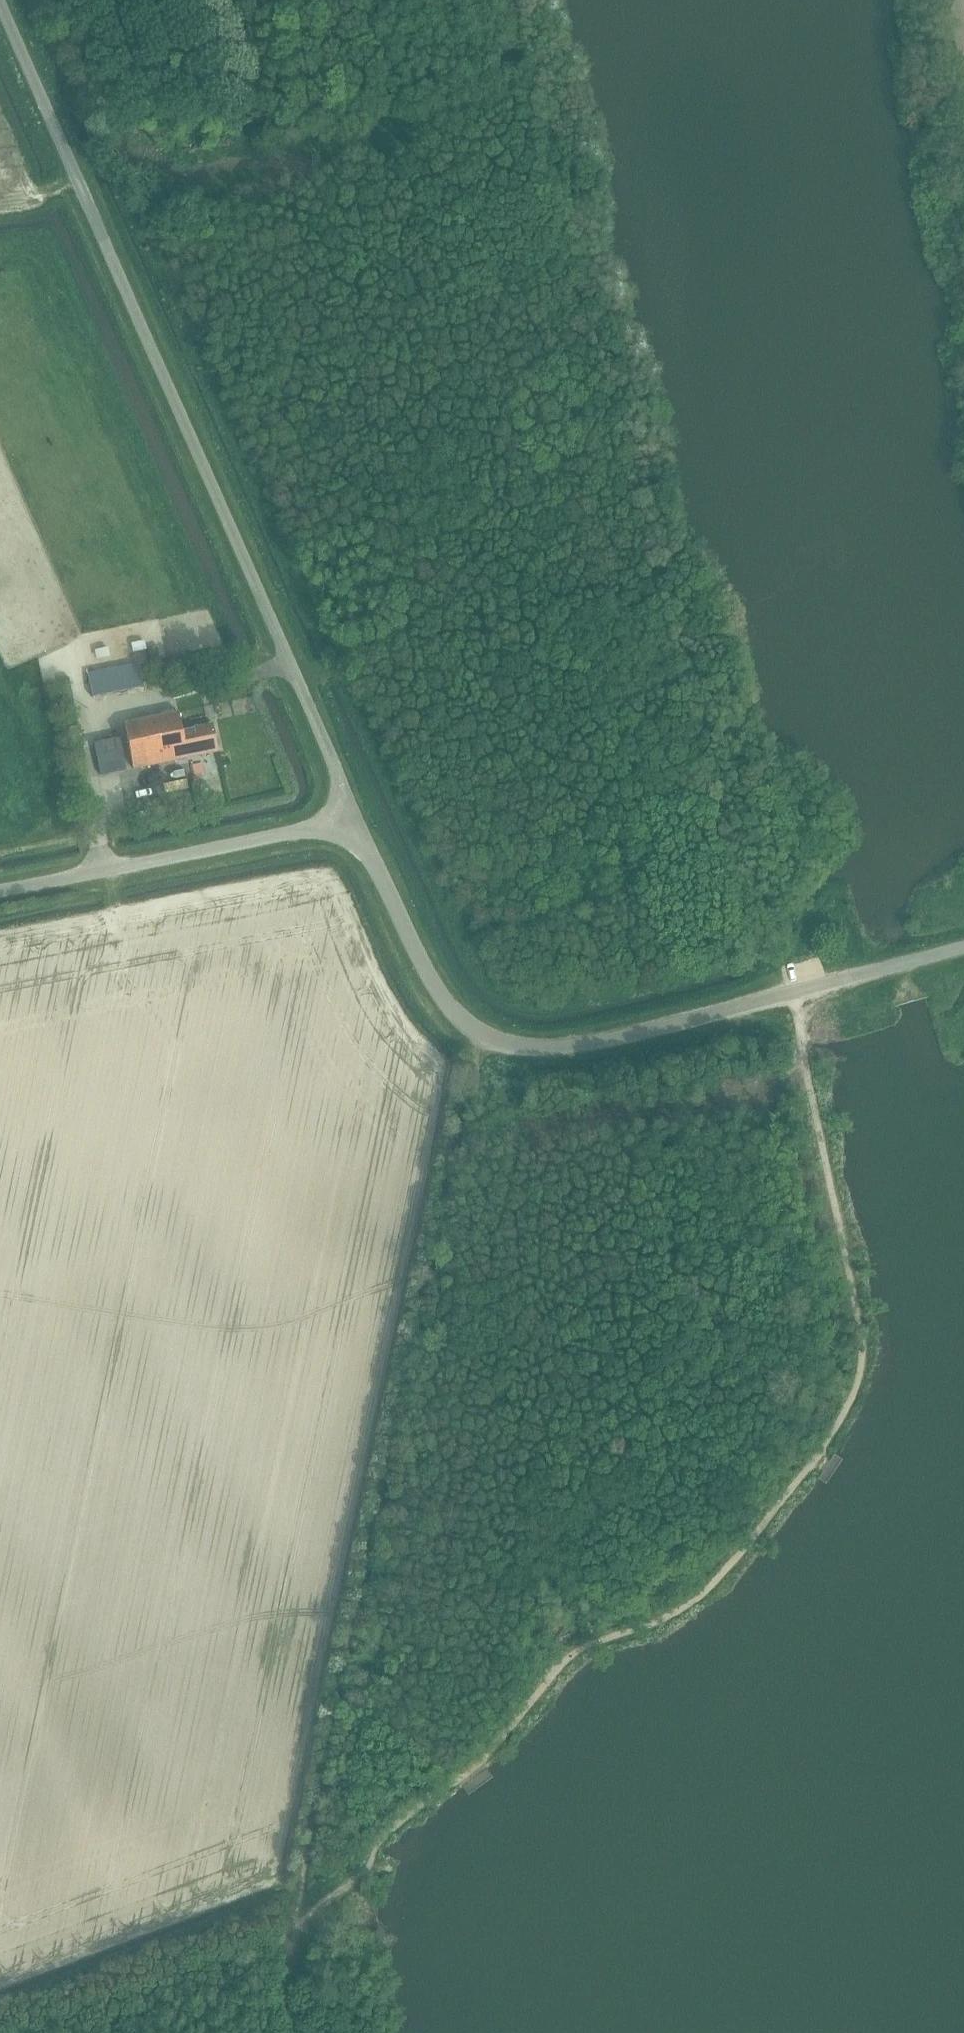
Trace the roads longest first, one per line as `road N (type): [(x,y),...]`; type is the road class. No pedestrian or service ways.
road 1 (track): [(327,1892),(377,1820),(762,1508),(820,1421),(853,1361),(857,1298),(817,1152),(794,993),(897,945),(963,888)]
road 2 (unclassified): [(358,819),(1,0)]
road 3 (track): [(480,1036),(326,1784),(327,1892)]
road 4 (unclassified): [(794,993),(594,1044),(523,1047),(480,1036),(442,997),(358,819)]
road 5 (unclassified): [(0,890),(358,819)]
road 6 (track): [(963,267),(956,198),(922,101),(903,0)]
road 7 (track): [(327,1892),(289,1947),(357,2032)]
road 8 (unclassified): [(794,993),(963,949)]
road 9 (track): [(303,2032),(273,1932),(327,1892)]

